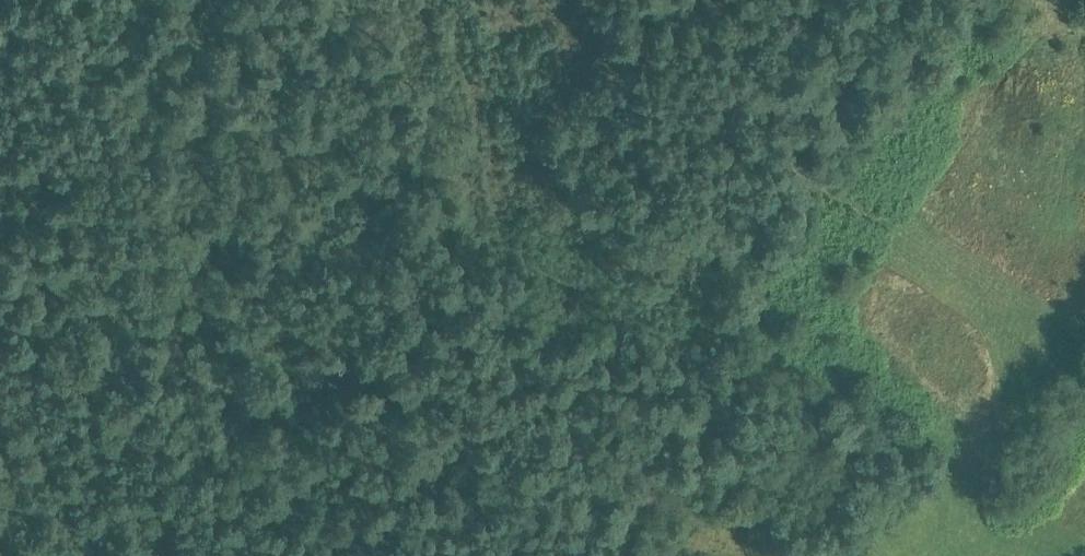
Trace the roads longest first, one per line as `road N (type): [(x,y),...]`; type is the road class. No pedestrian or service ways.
road 1 (track): [(740,555),(617,417),(597,329),(522,265),(41,0)]

